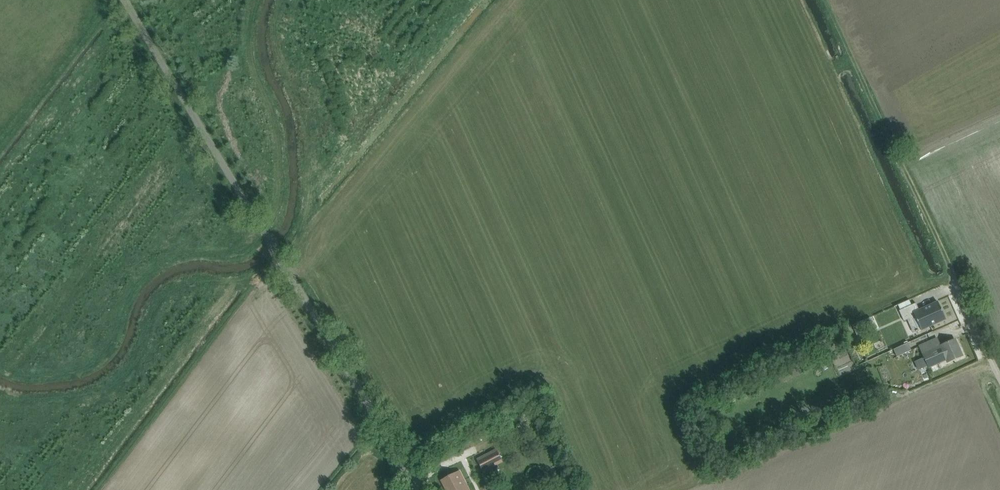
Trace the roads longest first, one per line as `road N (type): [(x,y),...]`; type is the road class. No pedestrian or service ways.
road 1 (unclassified): [(413,489),(133,0)]
road 2 (track): [(100,489),(282,258)]

